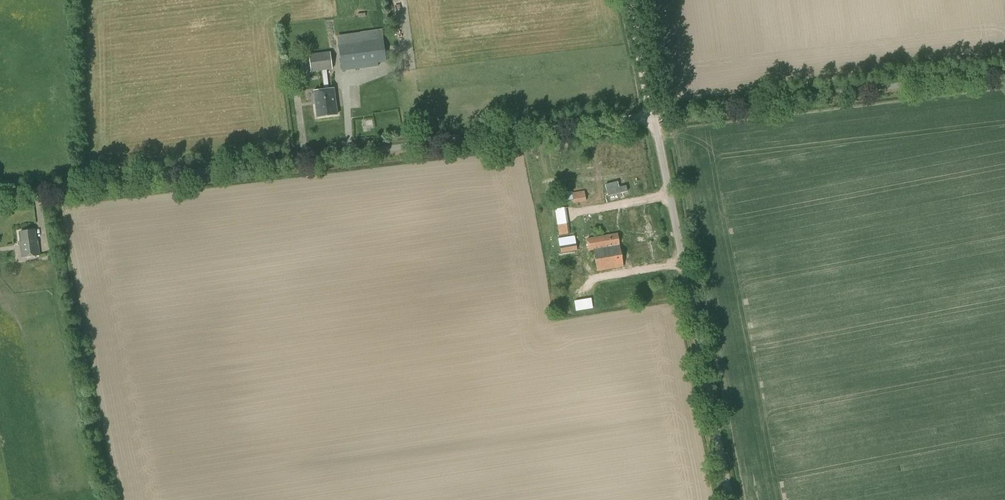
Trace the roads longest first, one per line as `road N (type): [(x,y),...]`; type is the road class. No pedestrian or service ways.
road 1 (unclassified): [(0,197),(653,116)]
road 2 (unclassified): [(728,499),(653,116)]
road 3 (unclassified): [(653,116),(1004,72)]

